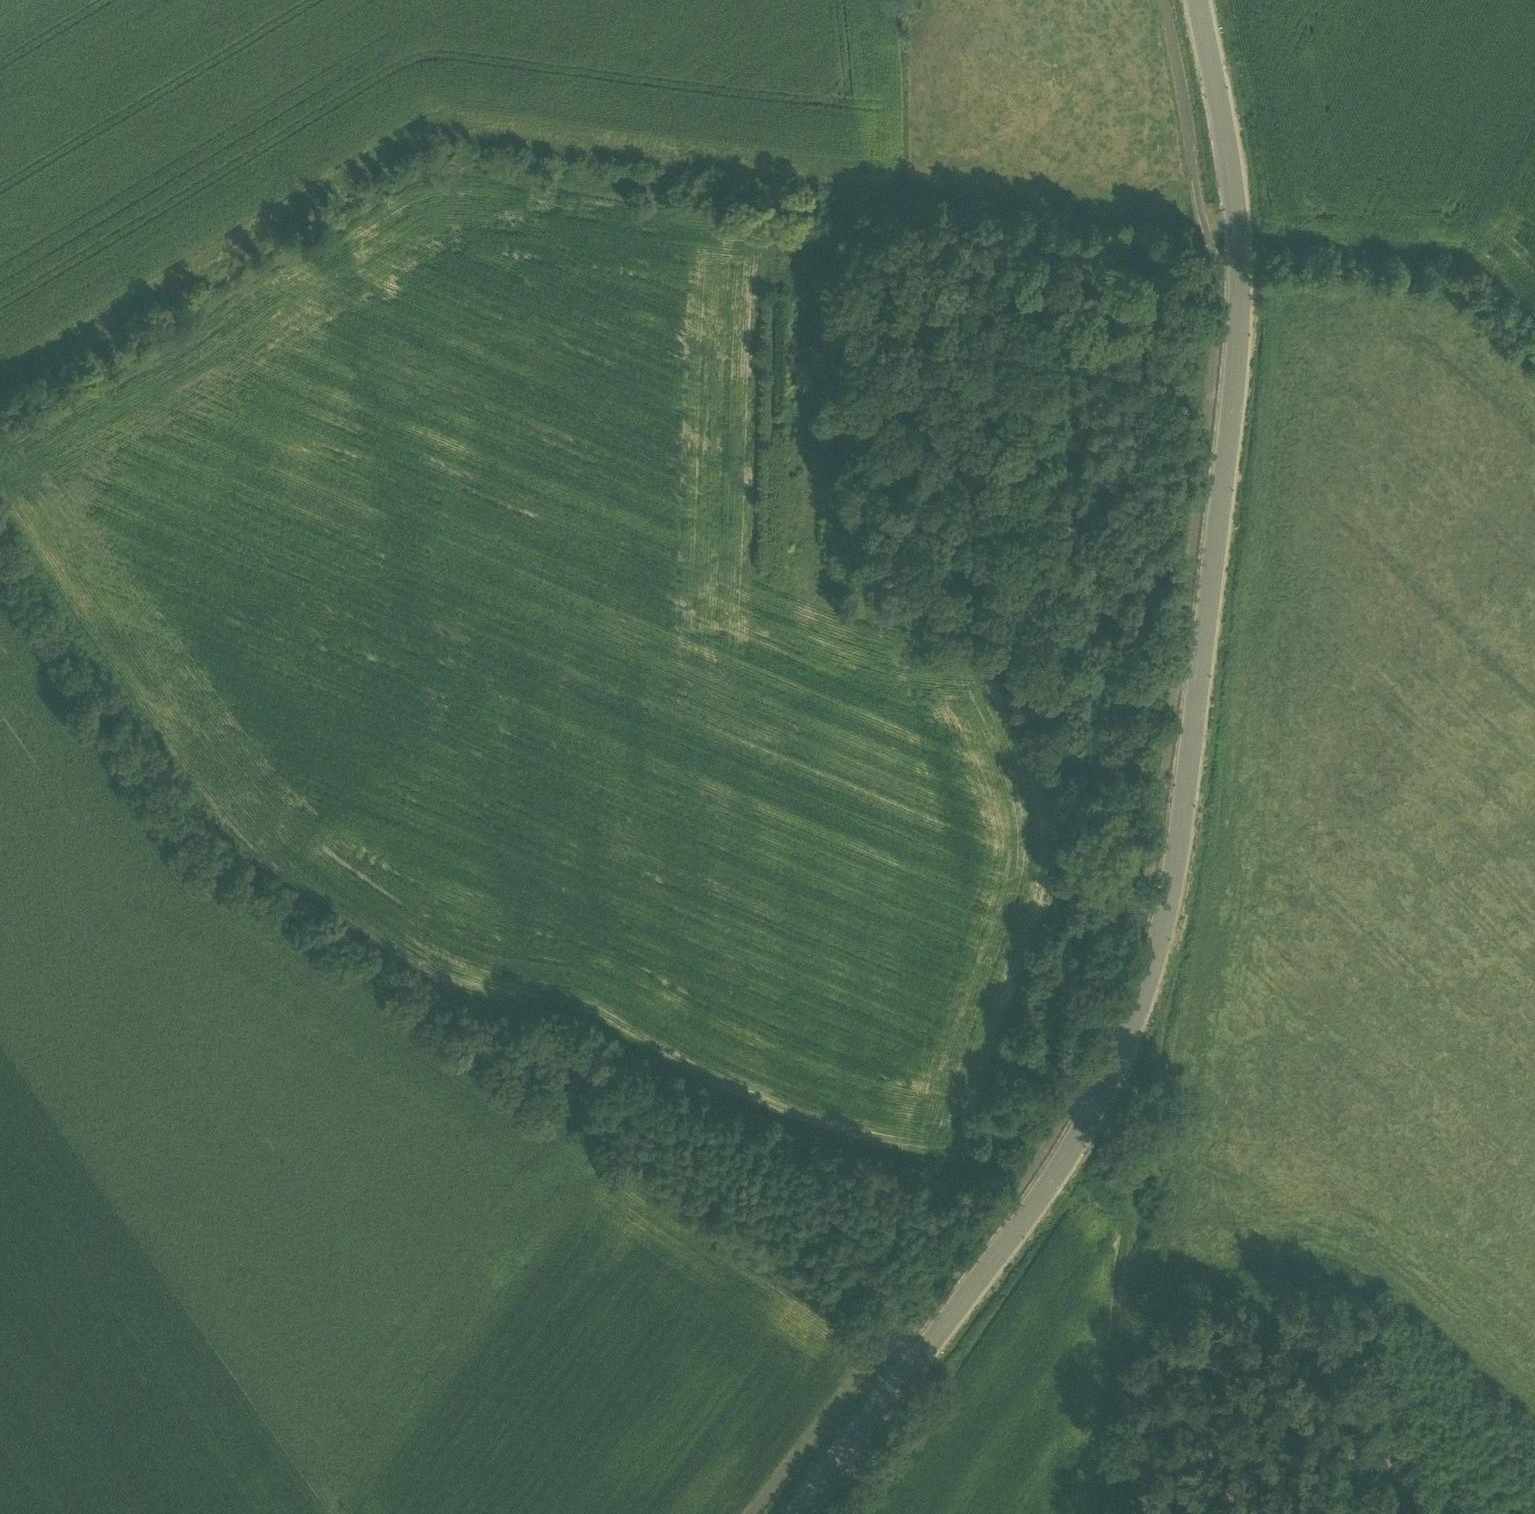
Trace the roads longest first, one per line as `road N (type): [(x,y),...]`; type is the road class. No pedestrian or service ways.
road 1 (secondary): [(1182,0),(1204,114),(1219,332),(1184,683),(1148,925),(1065,1125),(780,1513)]
road 2 (track): [(1096,1513),(1148,925)]

